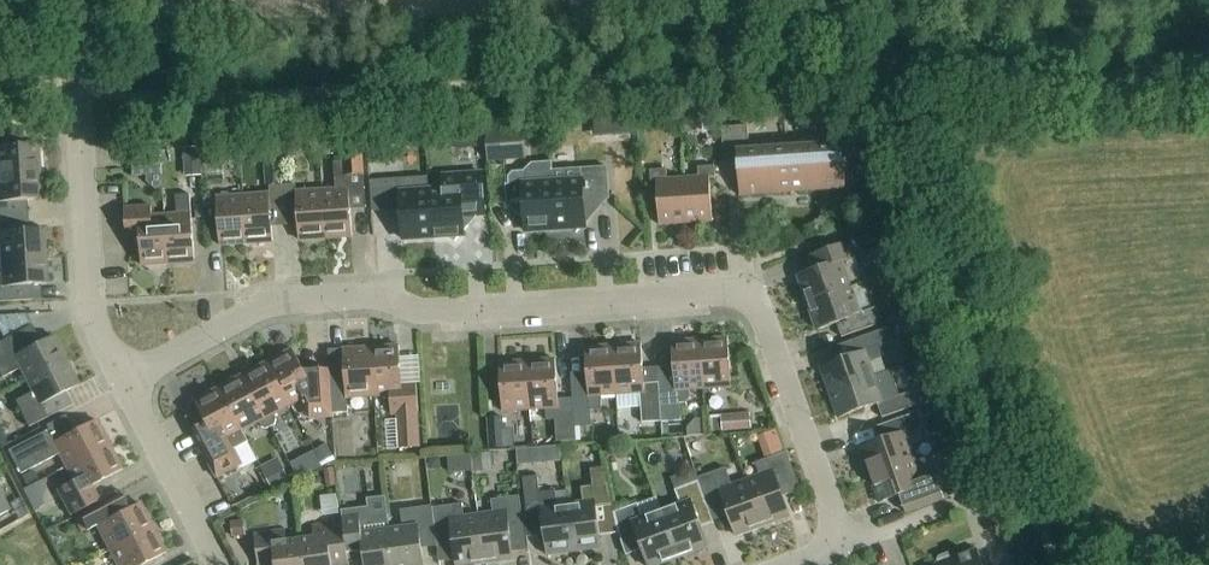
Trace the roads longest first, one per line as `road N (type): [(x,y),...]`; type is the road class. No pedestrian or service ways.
road 1 (residential): [(845,542),(757,303),(724,293),(458,313),(303,304),(253,317),(128,386)]
road 2 (track): [(0,77),(267,102),(834,74),(892,84)]
road 3 (residential): [(128,386),(91,306),(73,0)]
road 4 (track): [(892,84),(1208,68)]
road 5 (residential): [(221,564),(128,386)]
road 6 (residential): [(845,542),(966,502)]

